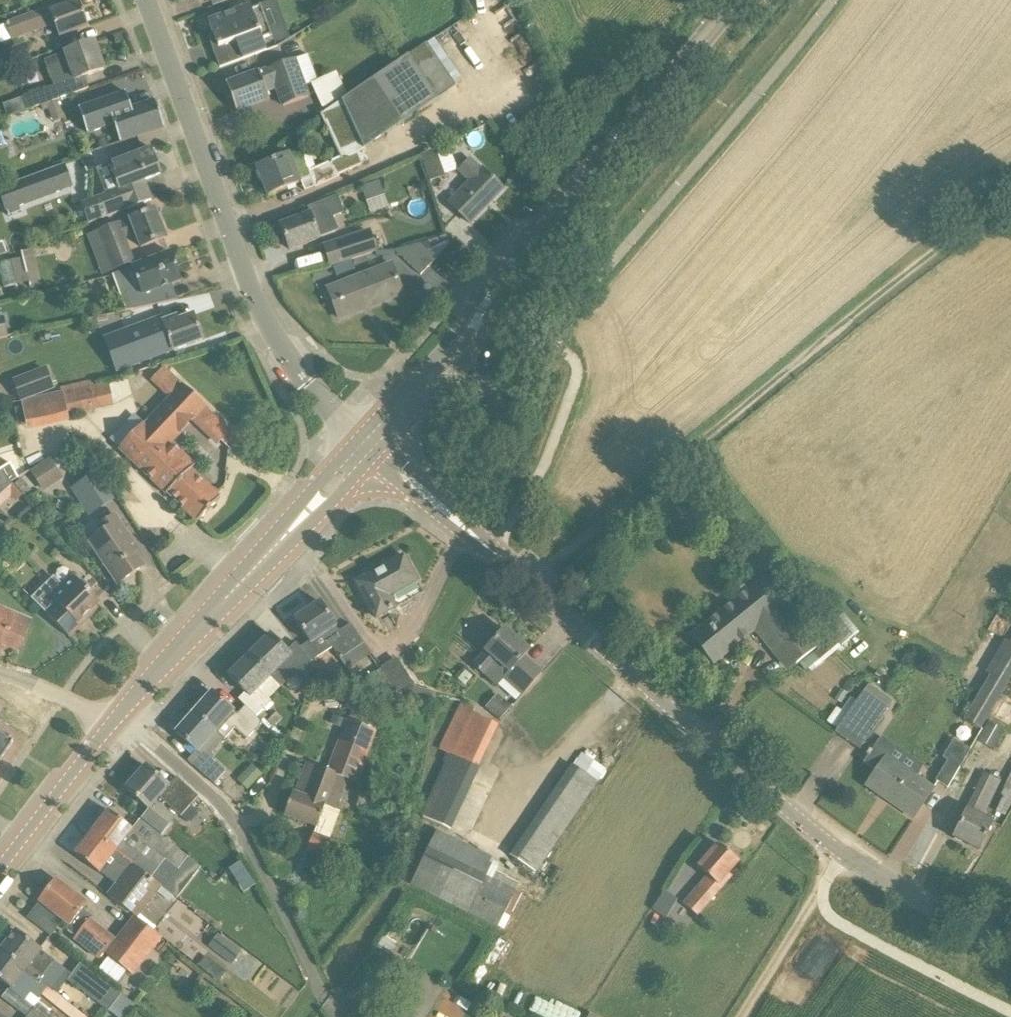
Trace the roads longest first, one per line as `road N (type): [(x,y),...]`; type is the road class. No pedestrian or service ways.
road 1 (tertiary): [(1010,947),(841,854),(385,453)]
road 2 (track): [(1010,196),(860,307),(530,579)]
road 3 (track): [(295,1016),(317,1000),(260,865),(211,784),(113,723),(0,674)]
road 4 (residential): [(362,434),(286,357),(250,290),(156,0)]
road 5 (tertiary): [(113,723),(385,453)]
road 6 (tertiary): [(362,434),(179,634),(113,723)]
road 7 (tertiary): [(385,453),(494,322),(565,201)]
road 8 (tertiary): [(565,201),(527,233),(448,345),(362,434)]
road 9 (tertiary): [(565,201),(733,0)]
road 10 (tertiary): [(0,871),(113,723)]

